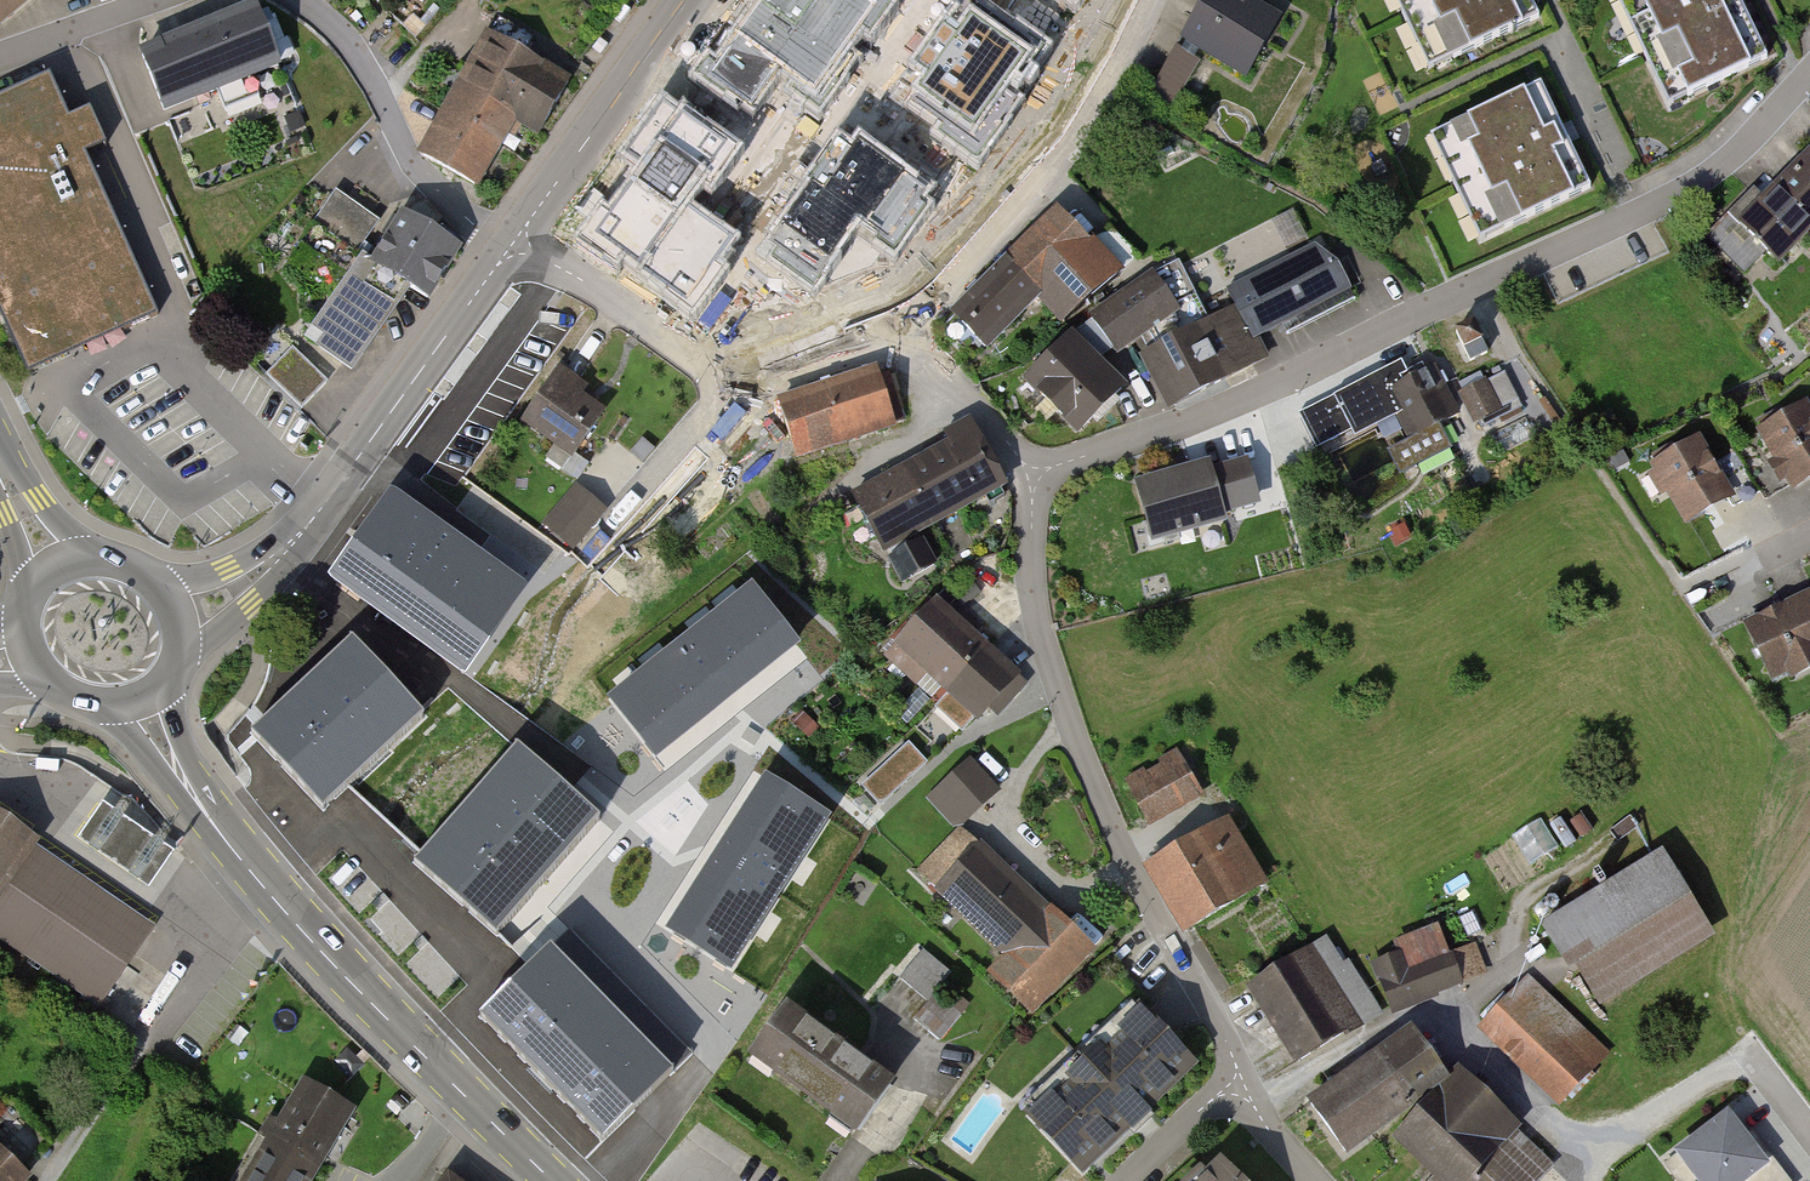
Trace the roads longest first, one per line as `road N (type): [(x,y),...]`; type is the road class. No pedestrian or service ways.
road 1 (residential): [(1034,475),(1241,398),(1661,202),(1705,178),(1809,75)]
road 2 (residential): [(1034,475),(1035,611),(1054,674),(1139,880),(1242,1080)]
road 3 (primary): [(553,1180),(341,971),(201,806)]
road 4 (residential): [(1153,0),(1084,128),(899,342)]
road 5 (residential): [(520,246),(738,383),(852,347),(899,342)]
road 6 (tertiary): [(296,538),(497,265),(520,246)]
road 7 (residential): [(296,0),(323,16),(369,72),(417,171),(473,225),(520,246)]
road 8 (tertiary): [(520,246),(530,219),(688,0)]
road 9 (residential): [(899,342),(958,384),(1034,475)]
road 10 (track): [(1590,1156),(1751,1055)]
road 11 (tertiary): [(179,652),(265,587),(296,538)]
road 12 (residential): [(152,0),(0,56)]
road 13 (residential): [(1242,1080),(1122,1180)]
road 14 (tertiary): [(296,538),(209,575),(157,582)]
road 15 (primary): [(101,705),(201,806)]
road 16 (primary): [(95,556),(0,464)]
road 17 (primary): [(201,806),(167,683)]
road 18 (residential): [(1242,1080),(1316,1180)]

